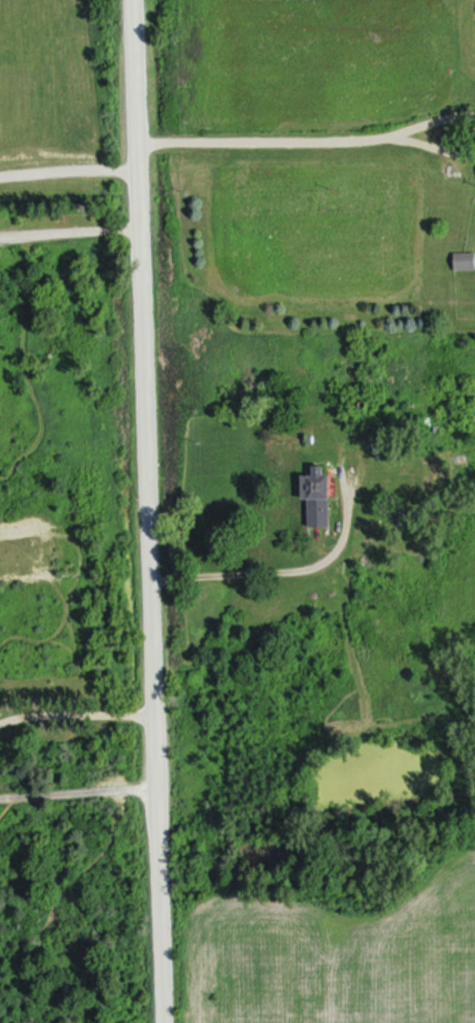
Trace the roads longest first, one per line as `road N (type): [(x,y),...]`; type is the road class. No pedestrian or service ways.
road 1 (residential): [(160,1022),(127,0)]

